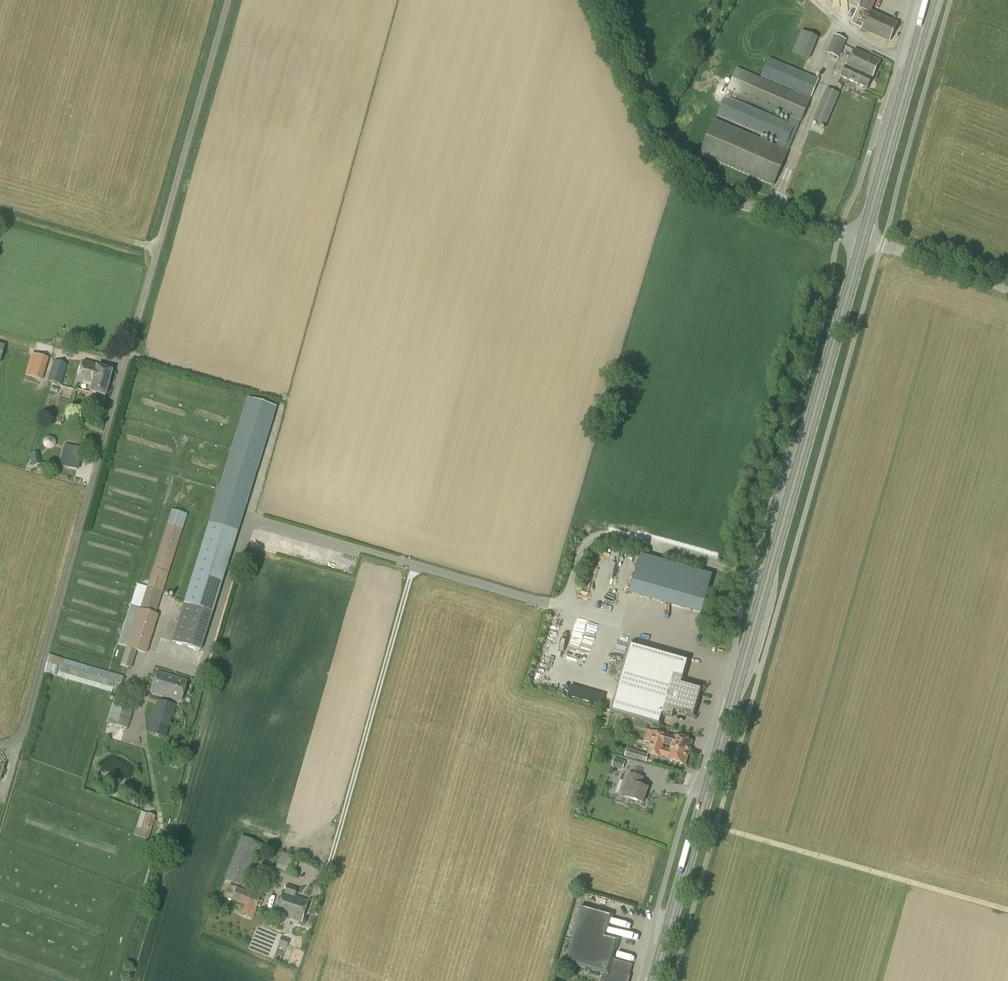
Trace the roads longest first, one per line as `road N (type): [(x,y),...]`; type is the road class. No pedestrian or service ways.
road 1 (primary): [(655,980),(865,240)]
road 2 (unclassified): [(24,733),(229,0)]
road 3 (unclassified): [(865,240),(732,203),(686,180),(653,131),(601,0)]
road 4 (track): [(1007,911),(700,824)]
road 5 (primary): [(865,240),(932,0)]
road 6 (unclassified): [(1007,291),(865,240)]

